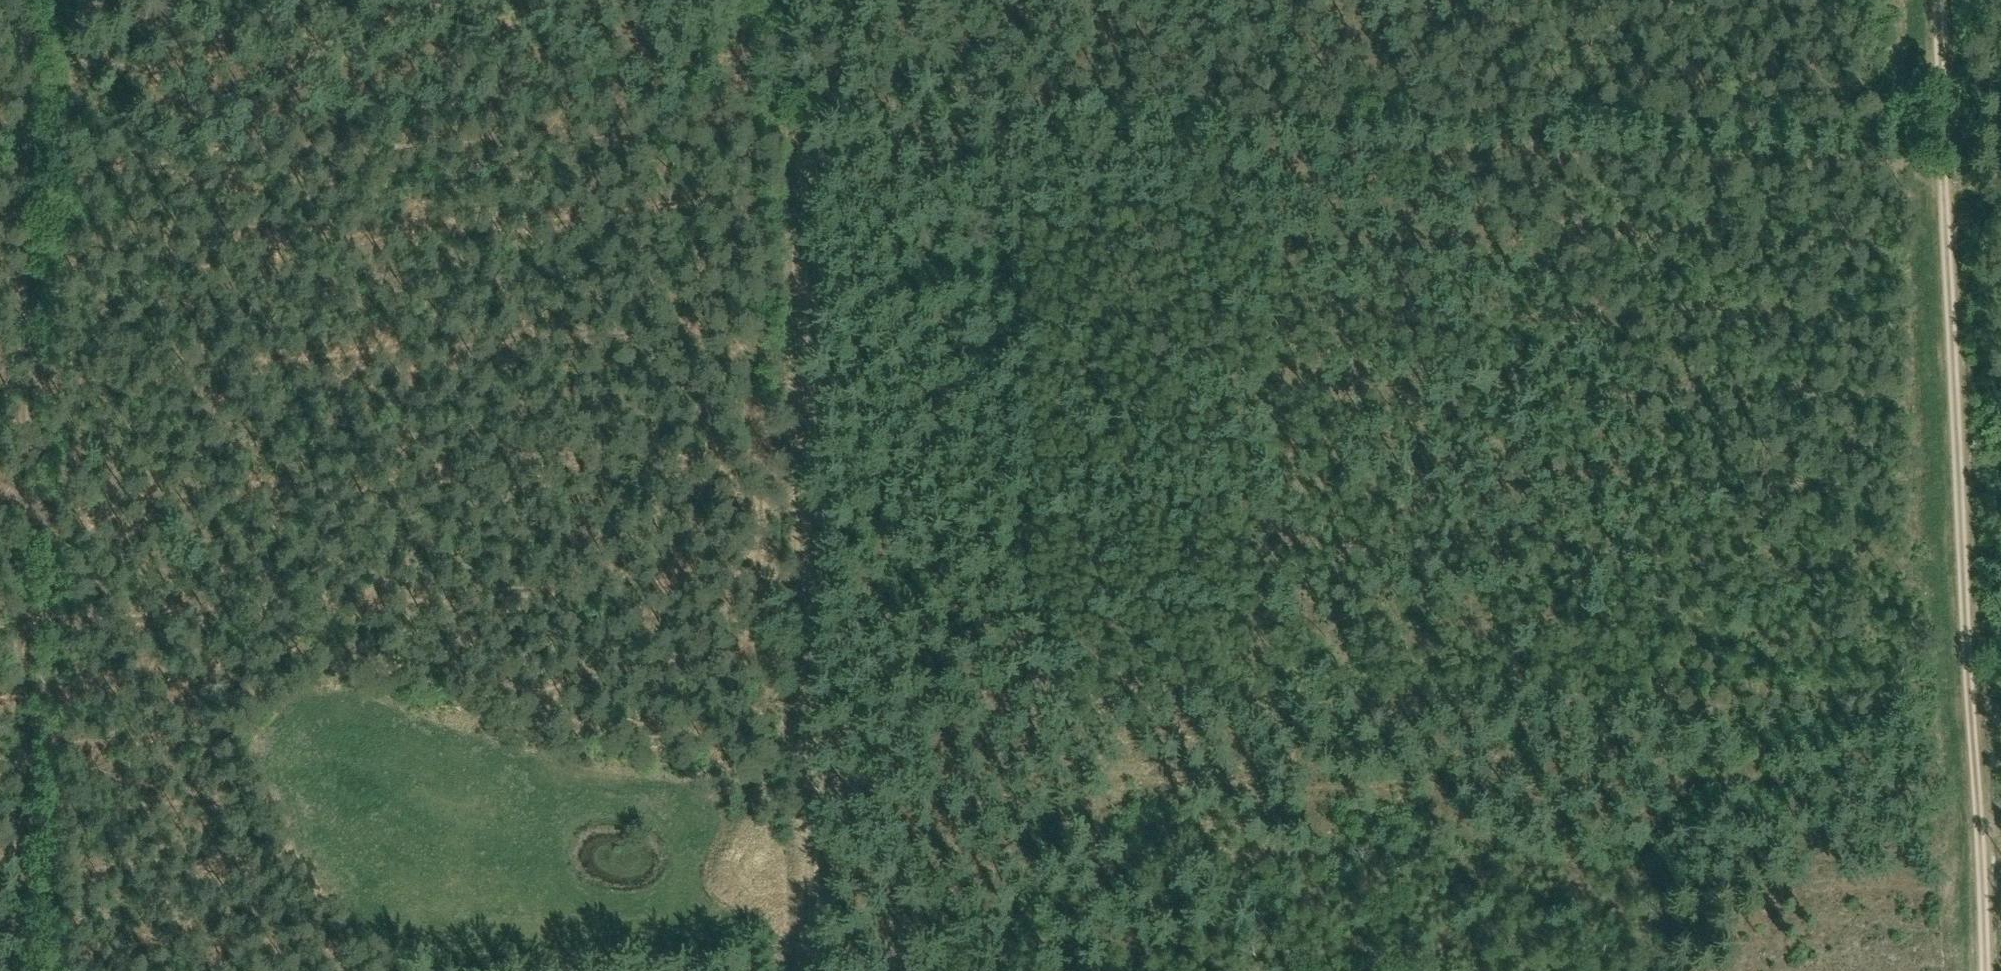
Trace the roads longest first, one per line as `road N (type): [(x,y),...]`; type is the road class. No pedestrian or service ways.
road 1 (track): [(1989,970),(1940,0)]
road 2 (track): [(38,970),(48,0)]

